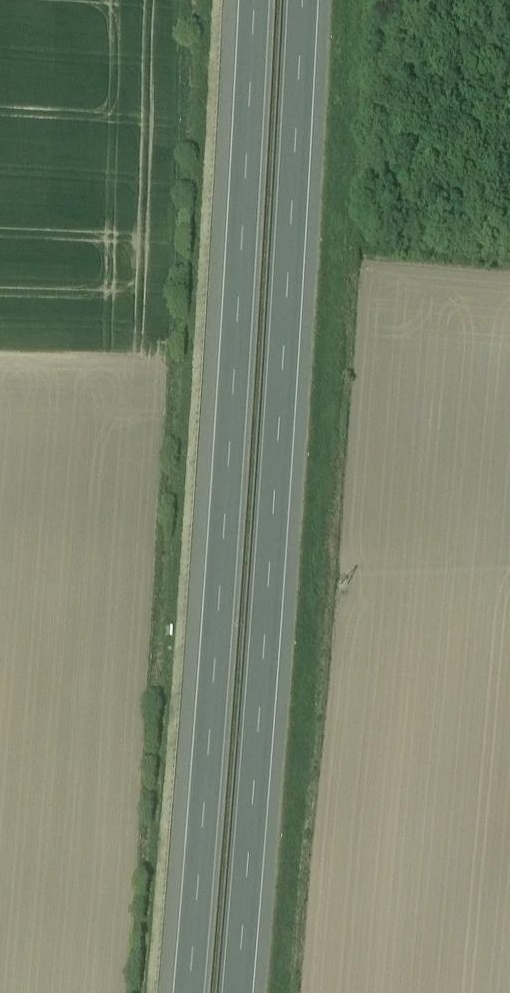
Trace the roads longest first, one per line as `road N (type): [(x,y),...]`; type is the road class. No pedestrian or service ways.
road 1 (motorway): [(242,992),(283,481),(304,0)]
road 2 (motorway): [(246,0),(188,992)]

